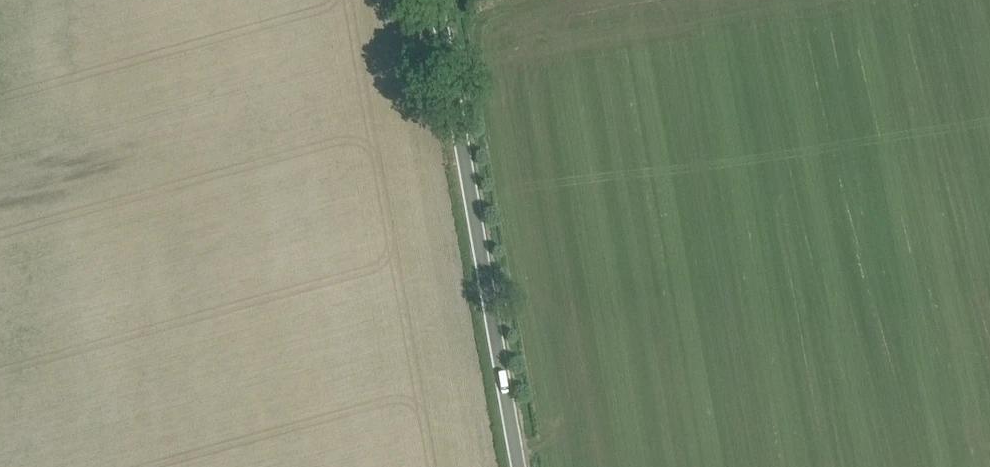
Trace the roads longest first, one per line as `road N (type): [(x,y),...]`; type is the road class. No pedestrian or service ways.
road 1 (unclassified): [(515,466),(433,0)]

